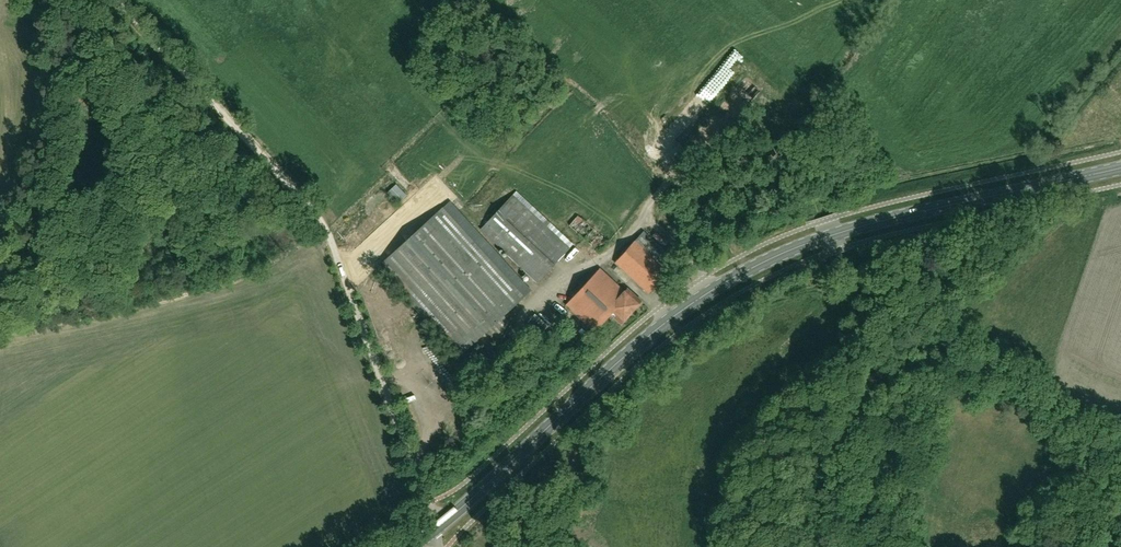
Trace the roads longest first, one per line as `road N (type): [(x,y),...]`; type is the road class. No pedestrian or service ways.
road 1 (primary): [(436,529),(652,335),(742,273),(868,226),(1120,171)]
road 2 (unclassified): [(436,529),(322,223)]
road 3 (track): [(322,223),(118,0)]

